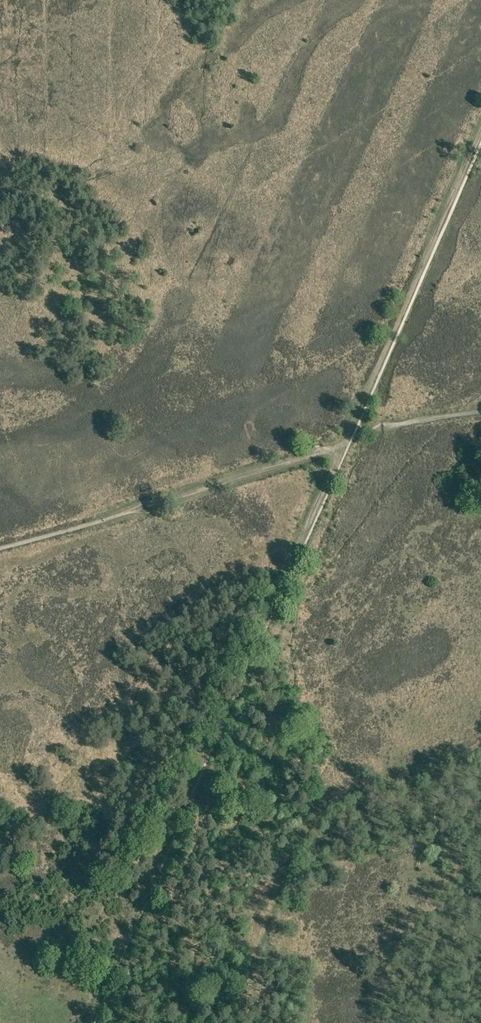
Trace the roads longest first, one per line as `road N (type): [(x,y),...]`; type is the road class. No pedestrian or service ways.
road 1 (track): [(89,1022),(351,427)]
road 2 (track): [(346,452),(328,450),(0,547)]
road 3 (track): [(480,131),(357,429)]

